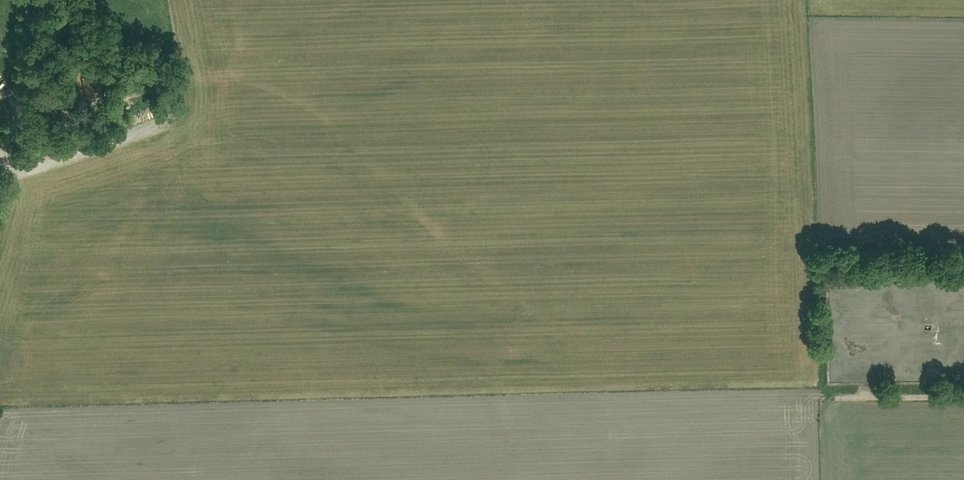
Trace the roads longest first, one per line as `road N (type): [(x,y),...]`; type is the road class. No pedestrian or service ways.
road 1 (unclassified): [(0,190),(29,71),(31,0)]

